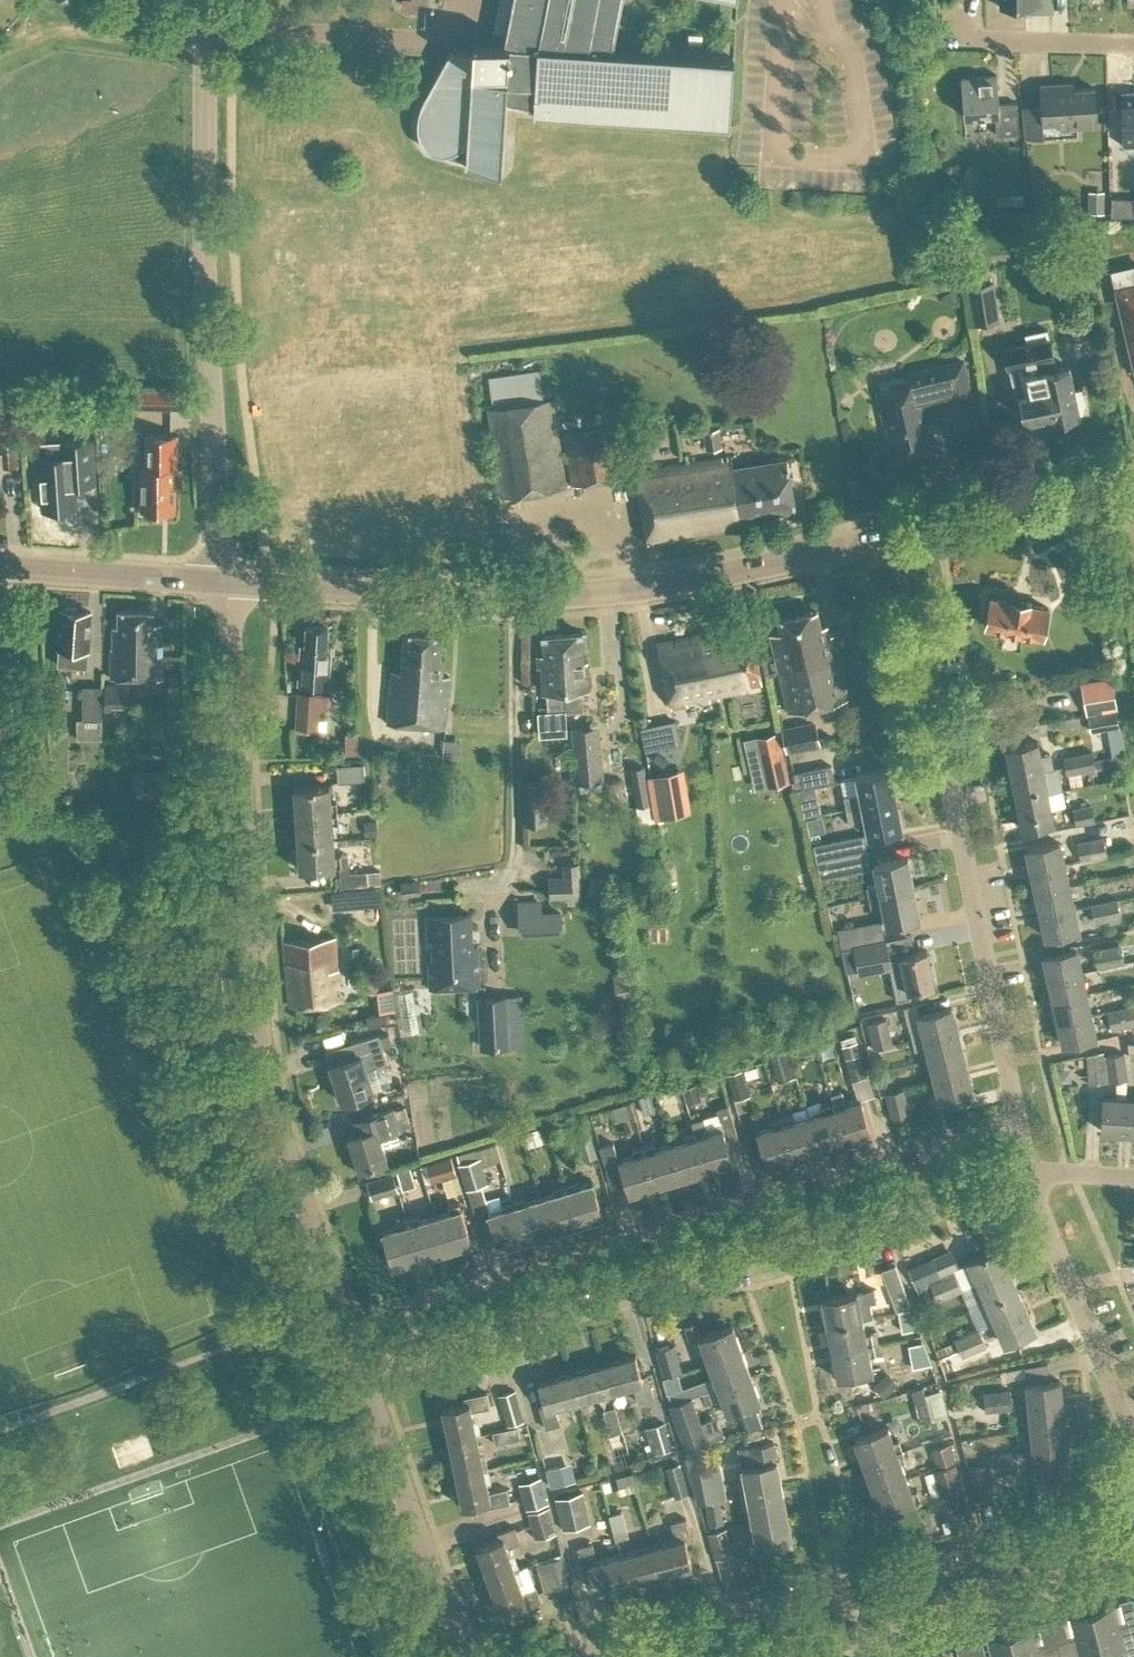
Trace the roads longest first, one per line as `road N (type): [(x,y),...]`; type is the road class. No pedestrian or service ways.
road 1 (residential): [(343,1320),(263,1085),(229,584)]
road 2 (residential): [(343,1320),(1014,1116)]
road 3 (residential): [(361,1372),(1031,1182)]
road 4 (tertiary): [(229,584),(586,594),(896,537)]
road 5 (residential): [(1014,1116),(896,537)]
road 6 (residential): [(229,584),(207,309),(208,0)]
road 7 (residential): [(588,1656),(1133,1512)]
road 8 (residential): [(465,1656),(361,1372)]
road 9 (residential): [(1133,1443),(1031,1182)]
road 10 (tertiary): [(896,537),(1133,480)]
road 11 (tertiary): [(0,565),(229,584)]
road 12 (residential): [(953,38),(1133,43)]

